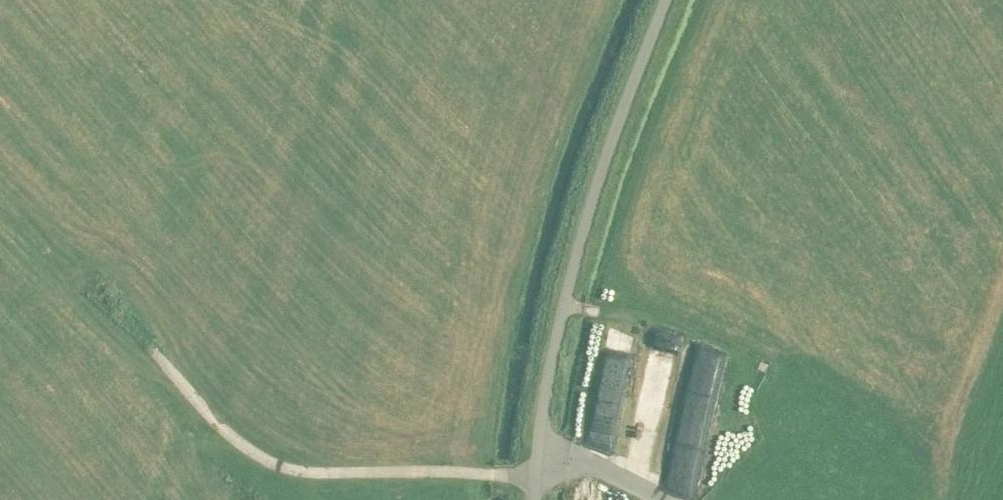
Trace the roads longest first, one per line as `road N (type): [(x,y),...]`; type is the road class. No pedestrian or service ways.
road 1 (unclassified): [(530,499),(554,328),(590,190),(661,0)]

